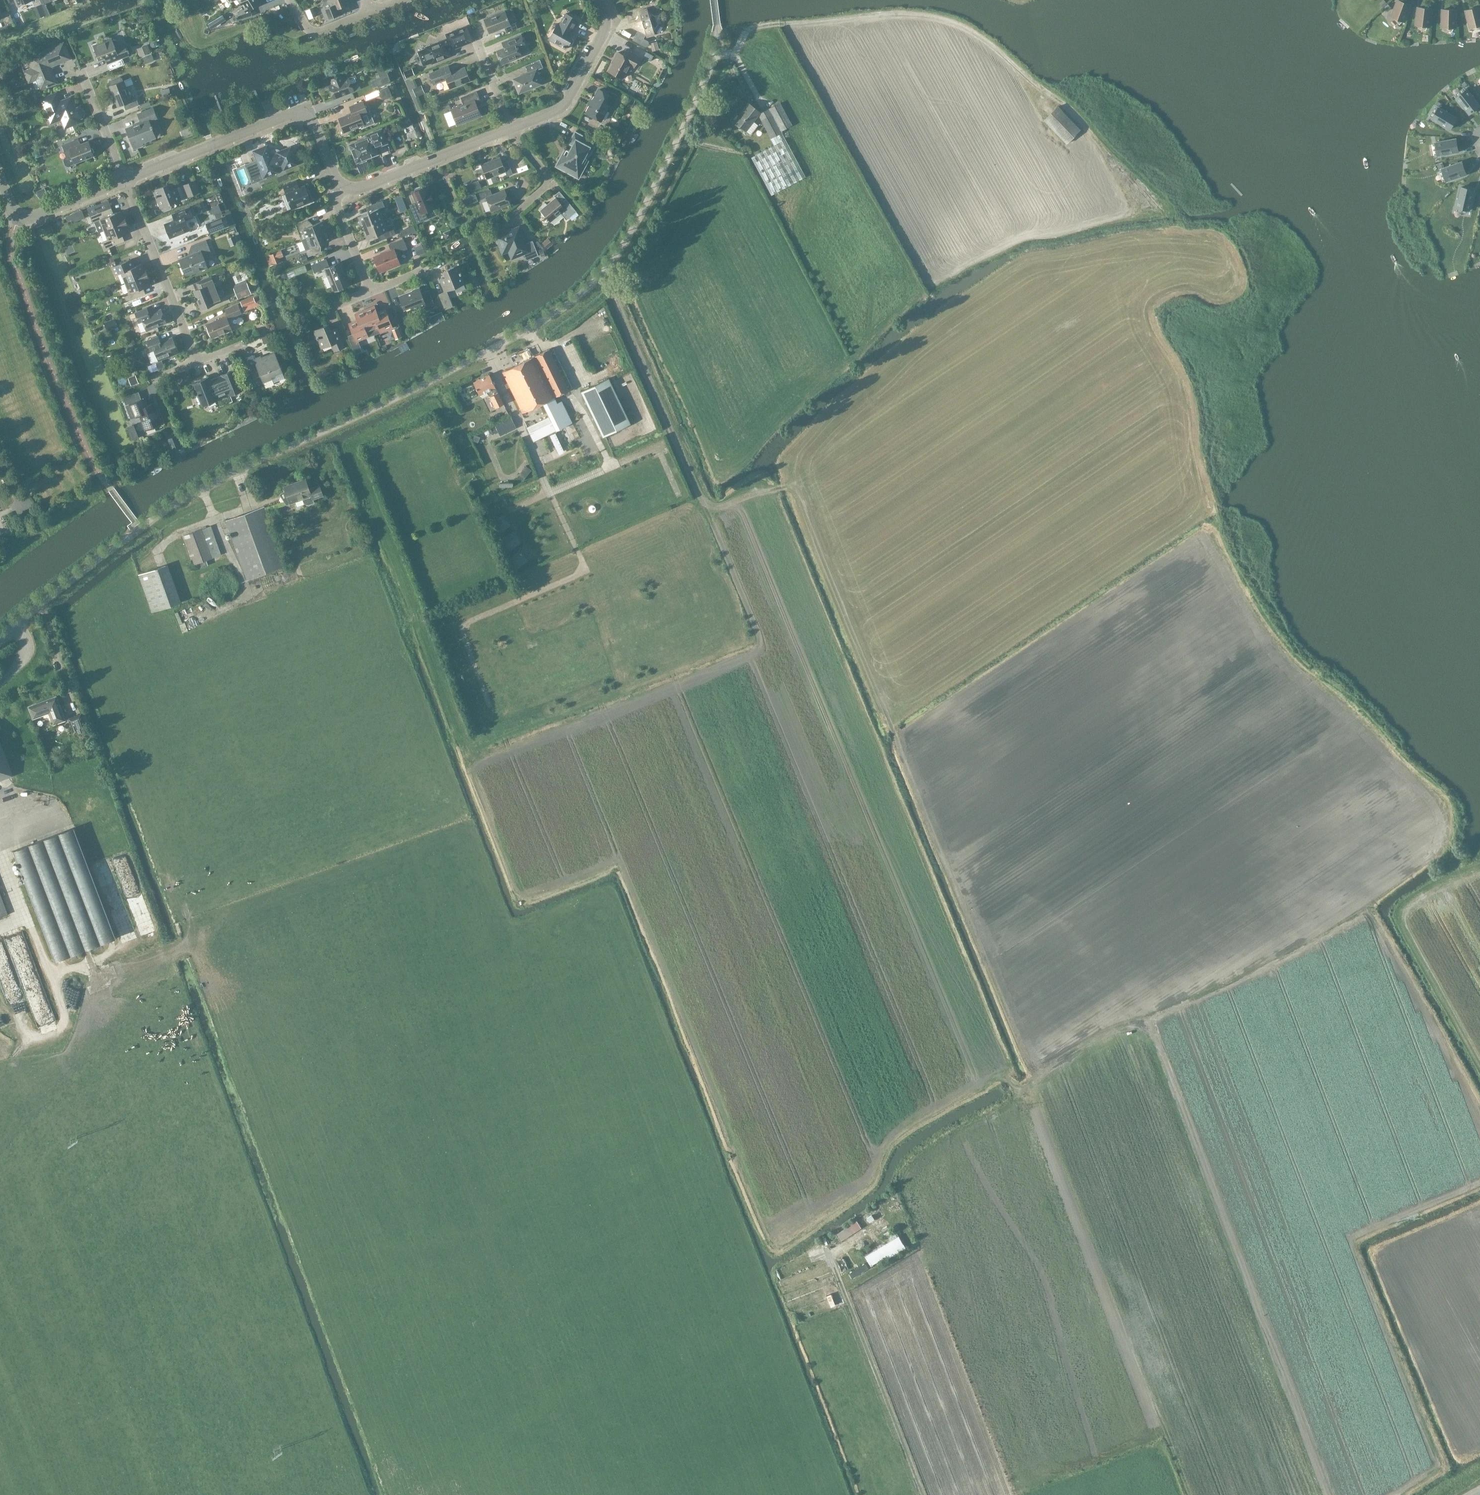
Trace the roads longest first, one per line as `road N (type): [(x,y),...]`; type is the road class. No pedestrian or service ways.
road 1 (unclassified): [(0,634),(165,509),(487,354),(583,296),(628,240),(715,52),(717,25)]
road 2 (track): [(790,484),(723,508),(707,505),(603,277)]
road 3 (residential): [(344,186),(310,120),(290,116),(125,180)]
road 4 (residential): [(198,360),(125,180)]
road 5 (residential): [(599,0),(609,24),(566,108),(515,130)]
road 6 (residential): [(125,180),(32,218),(11,208),(0,179)]

